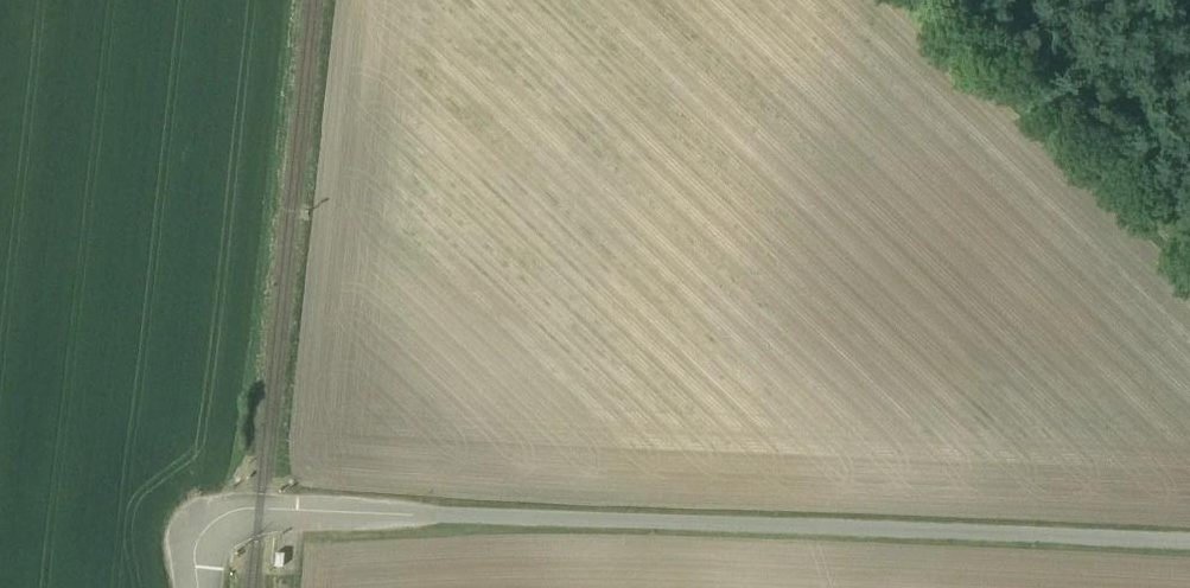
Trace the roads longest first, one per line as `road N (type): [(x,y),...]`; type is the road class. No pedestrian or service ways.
road 1 (unclassified): [(200,587),(207,534),(258,514),(1189,544)]

